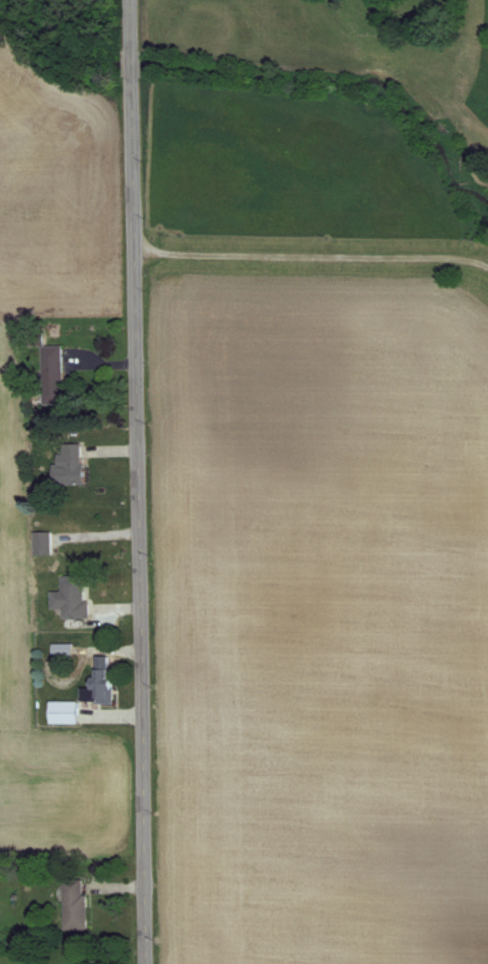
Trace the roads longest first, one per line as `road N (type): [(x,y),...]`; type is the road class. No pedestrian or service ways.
road 1 (tertiary): [(131,0),(147,963)]
road 2 (residential): [(487,271),(442,260),(135,252)]

